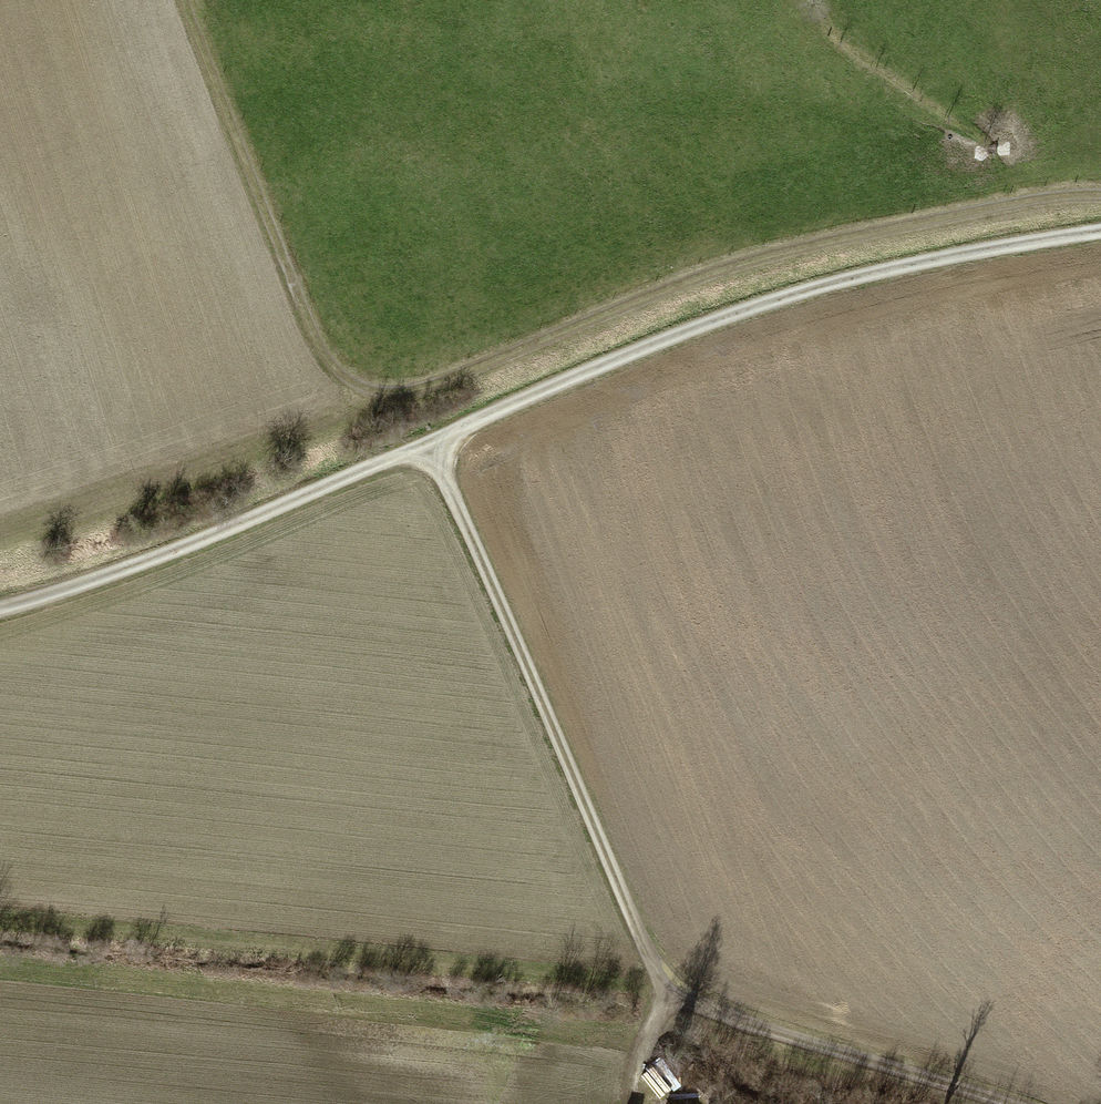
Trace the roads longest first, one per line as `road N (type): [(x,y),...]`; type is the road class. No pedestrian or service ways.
road 1 (track): [(1100,191),(1037,193),(865,227),(724,266),(483,372),(396,399),(356,390),(319,348),(193,0)]
road 2 (track): [(1100,226),(939,253),(835,285),(174,544),(0,602)]
road 3 (track): [(426,443),(662,972),(693,990),(1031,1103)]
road 4 (track): [(680,982),(648,1061),(709,1103)]

